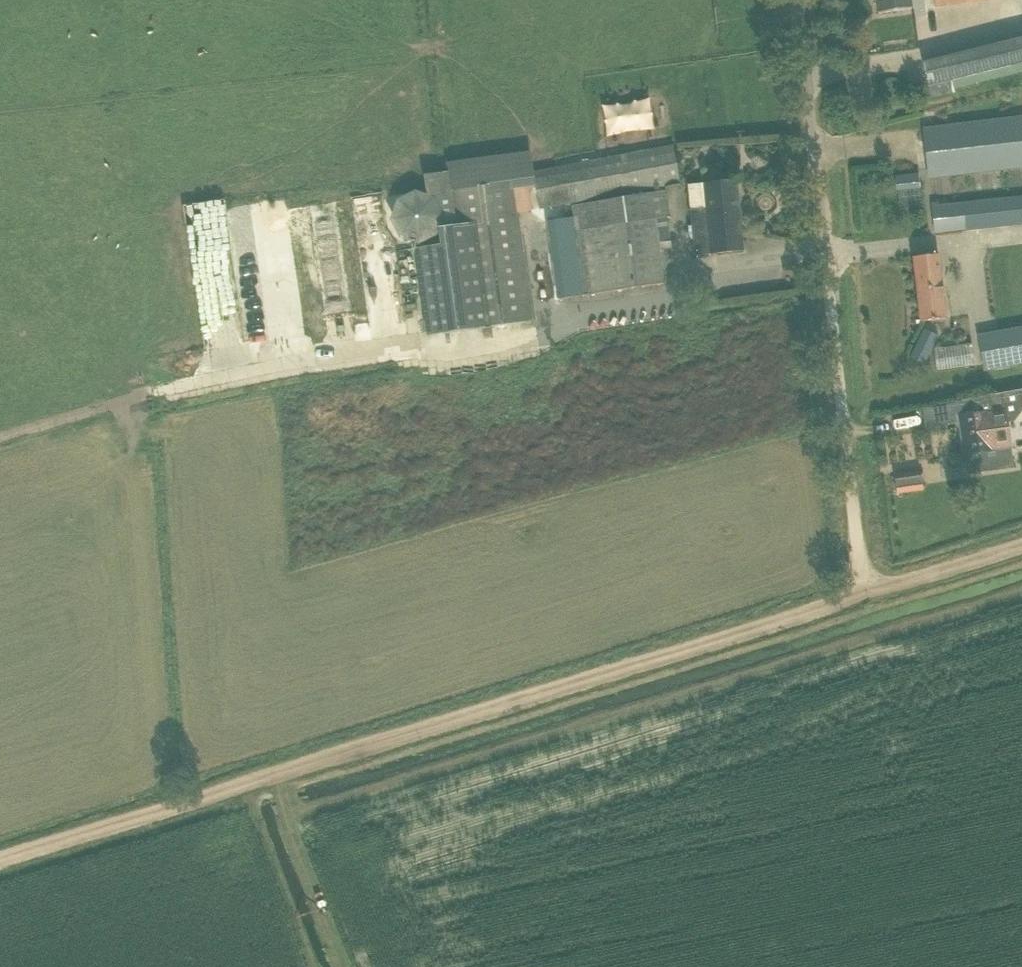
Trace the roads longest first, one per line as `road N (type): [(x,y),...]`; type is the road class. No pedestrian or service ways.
road 1 (track): [(1021,549),(0,864)]
road 2 (unclassified): [(864,598),(798,0)]
road 3 (track): [(0,437),(146,395)]

